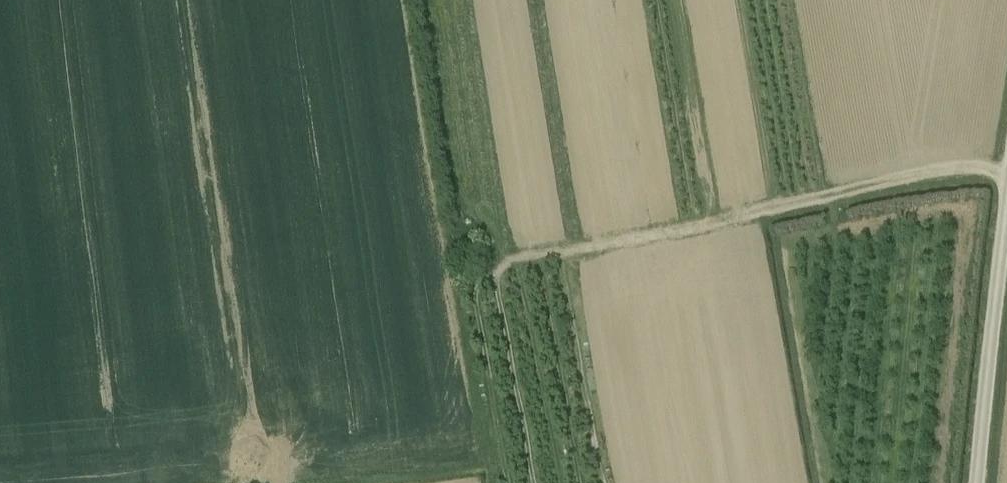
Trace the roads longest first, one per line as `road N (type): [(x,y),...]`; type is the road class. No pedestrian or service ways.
road 1 (unclassified): [(972,482),(987,243),(1006,119)]

